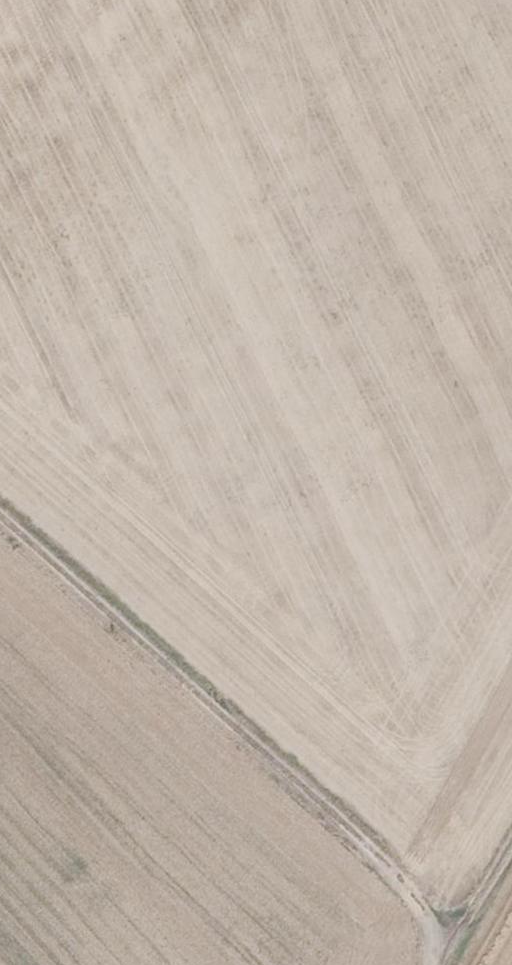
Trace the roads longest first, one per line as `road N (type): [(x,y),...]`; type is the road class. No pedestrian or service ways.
road 1 (track): [(0,520),(460,929)]
road 2 (track): [(438,964),(511,840)]

